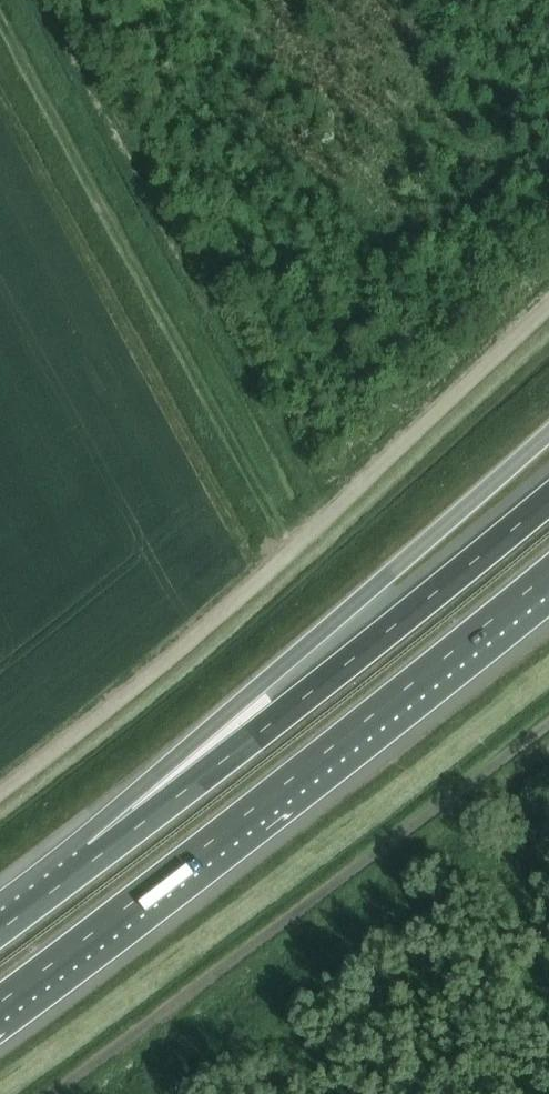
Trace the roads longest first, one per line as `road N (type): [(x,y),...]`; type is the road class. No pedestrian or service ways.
road 1 (unclassified): [(0,790),(290,554),(548,308)]
road 2 (motorway): [(0,1002),(548,573)]
road 3 (motorway): [(548,434),(191,745),(95,859)]
road 4 (track): [(290,554),(0,26)]
road 5 (motorway): [(548,503),(95,859)]

